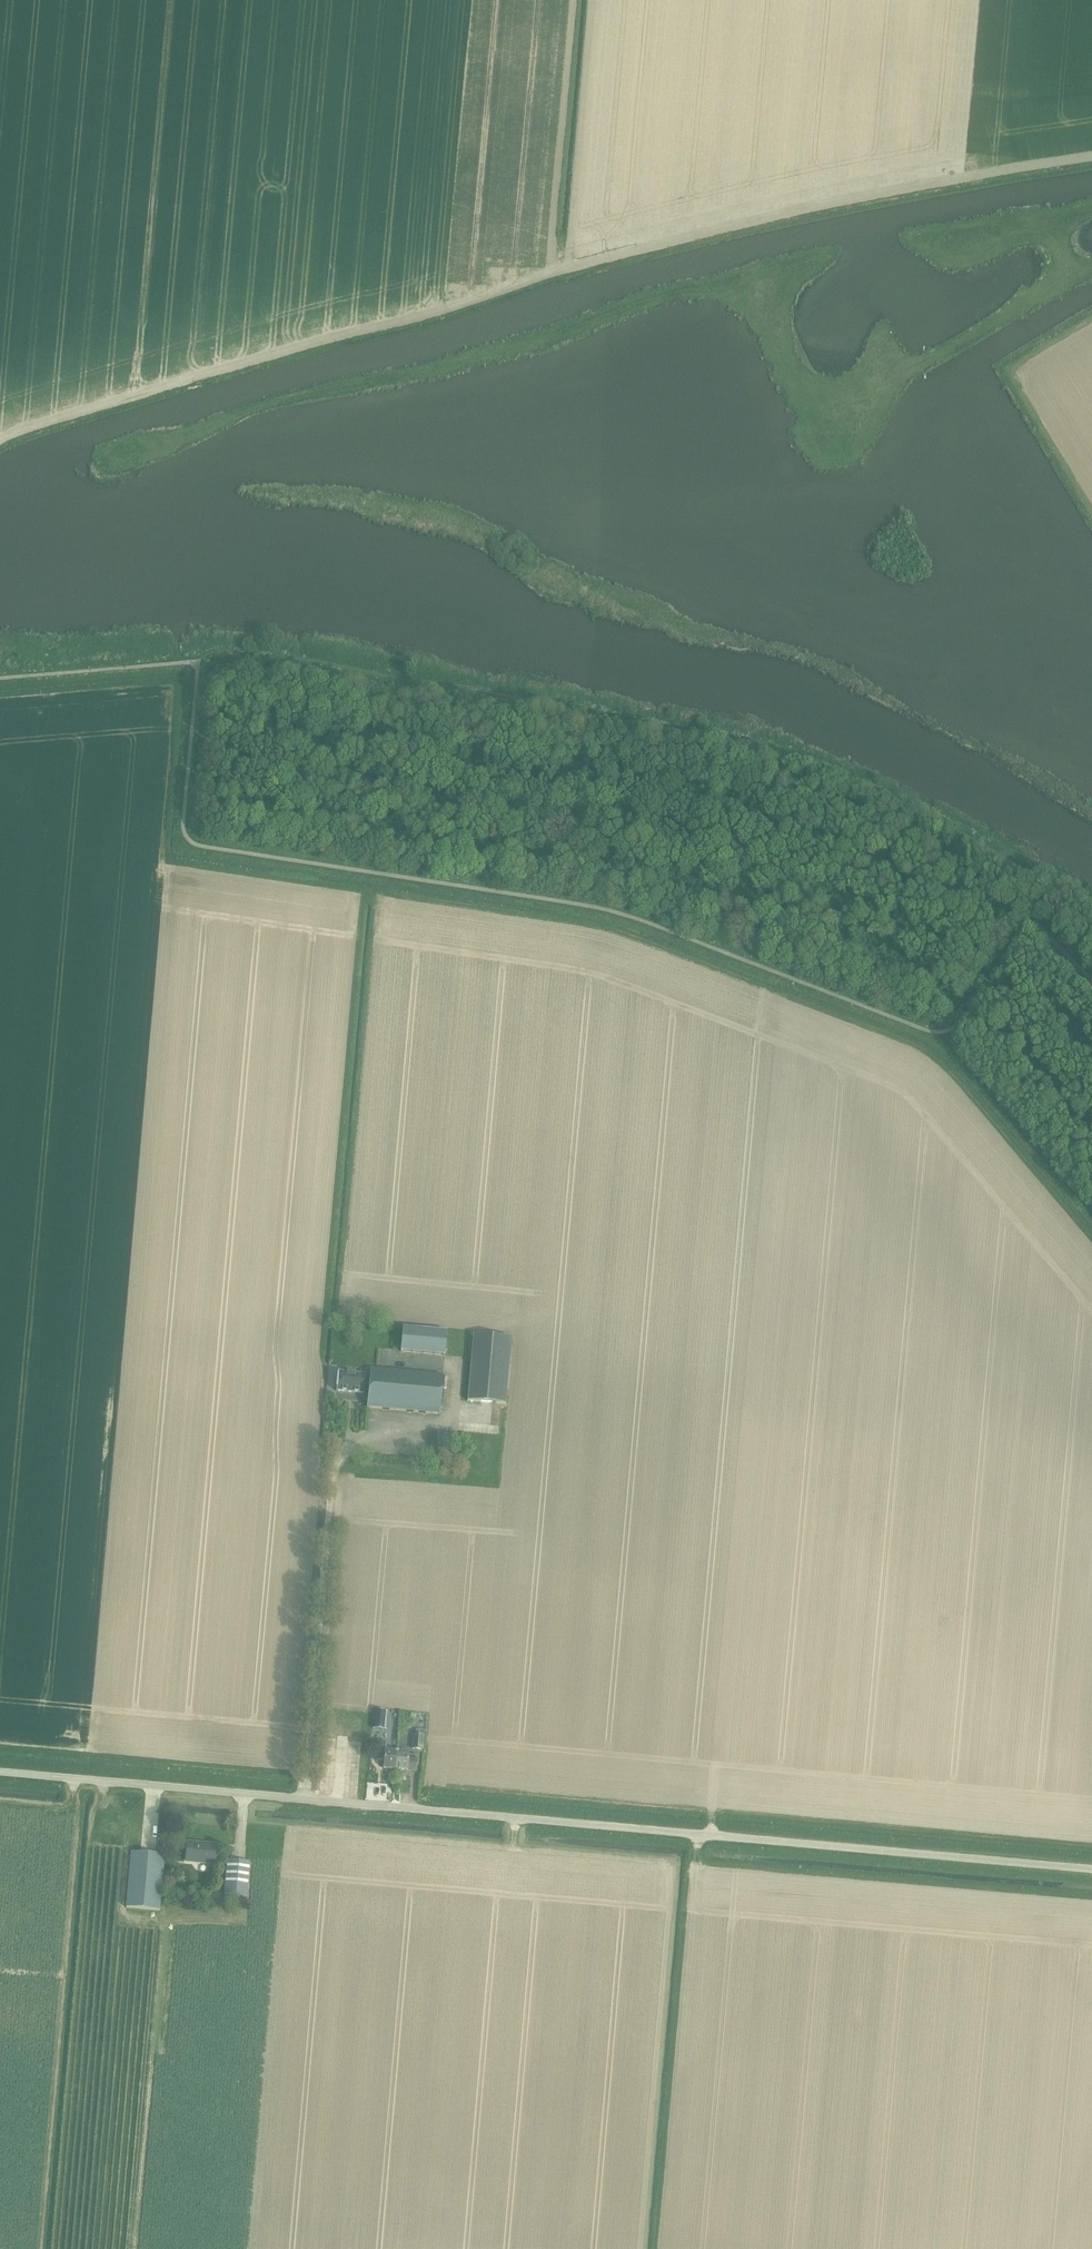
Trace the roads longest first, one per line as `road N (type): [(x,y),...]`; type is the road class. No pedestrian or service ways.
road 1 (unclassified): [(1091,1870),(0,1772)]

